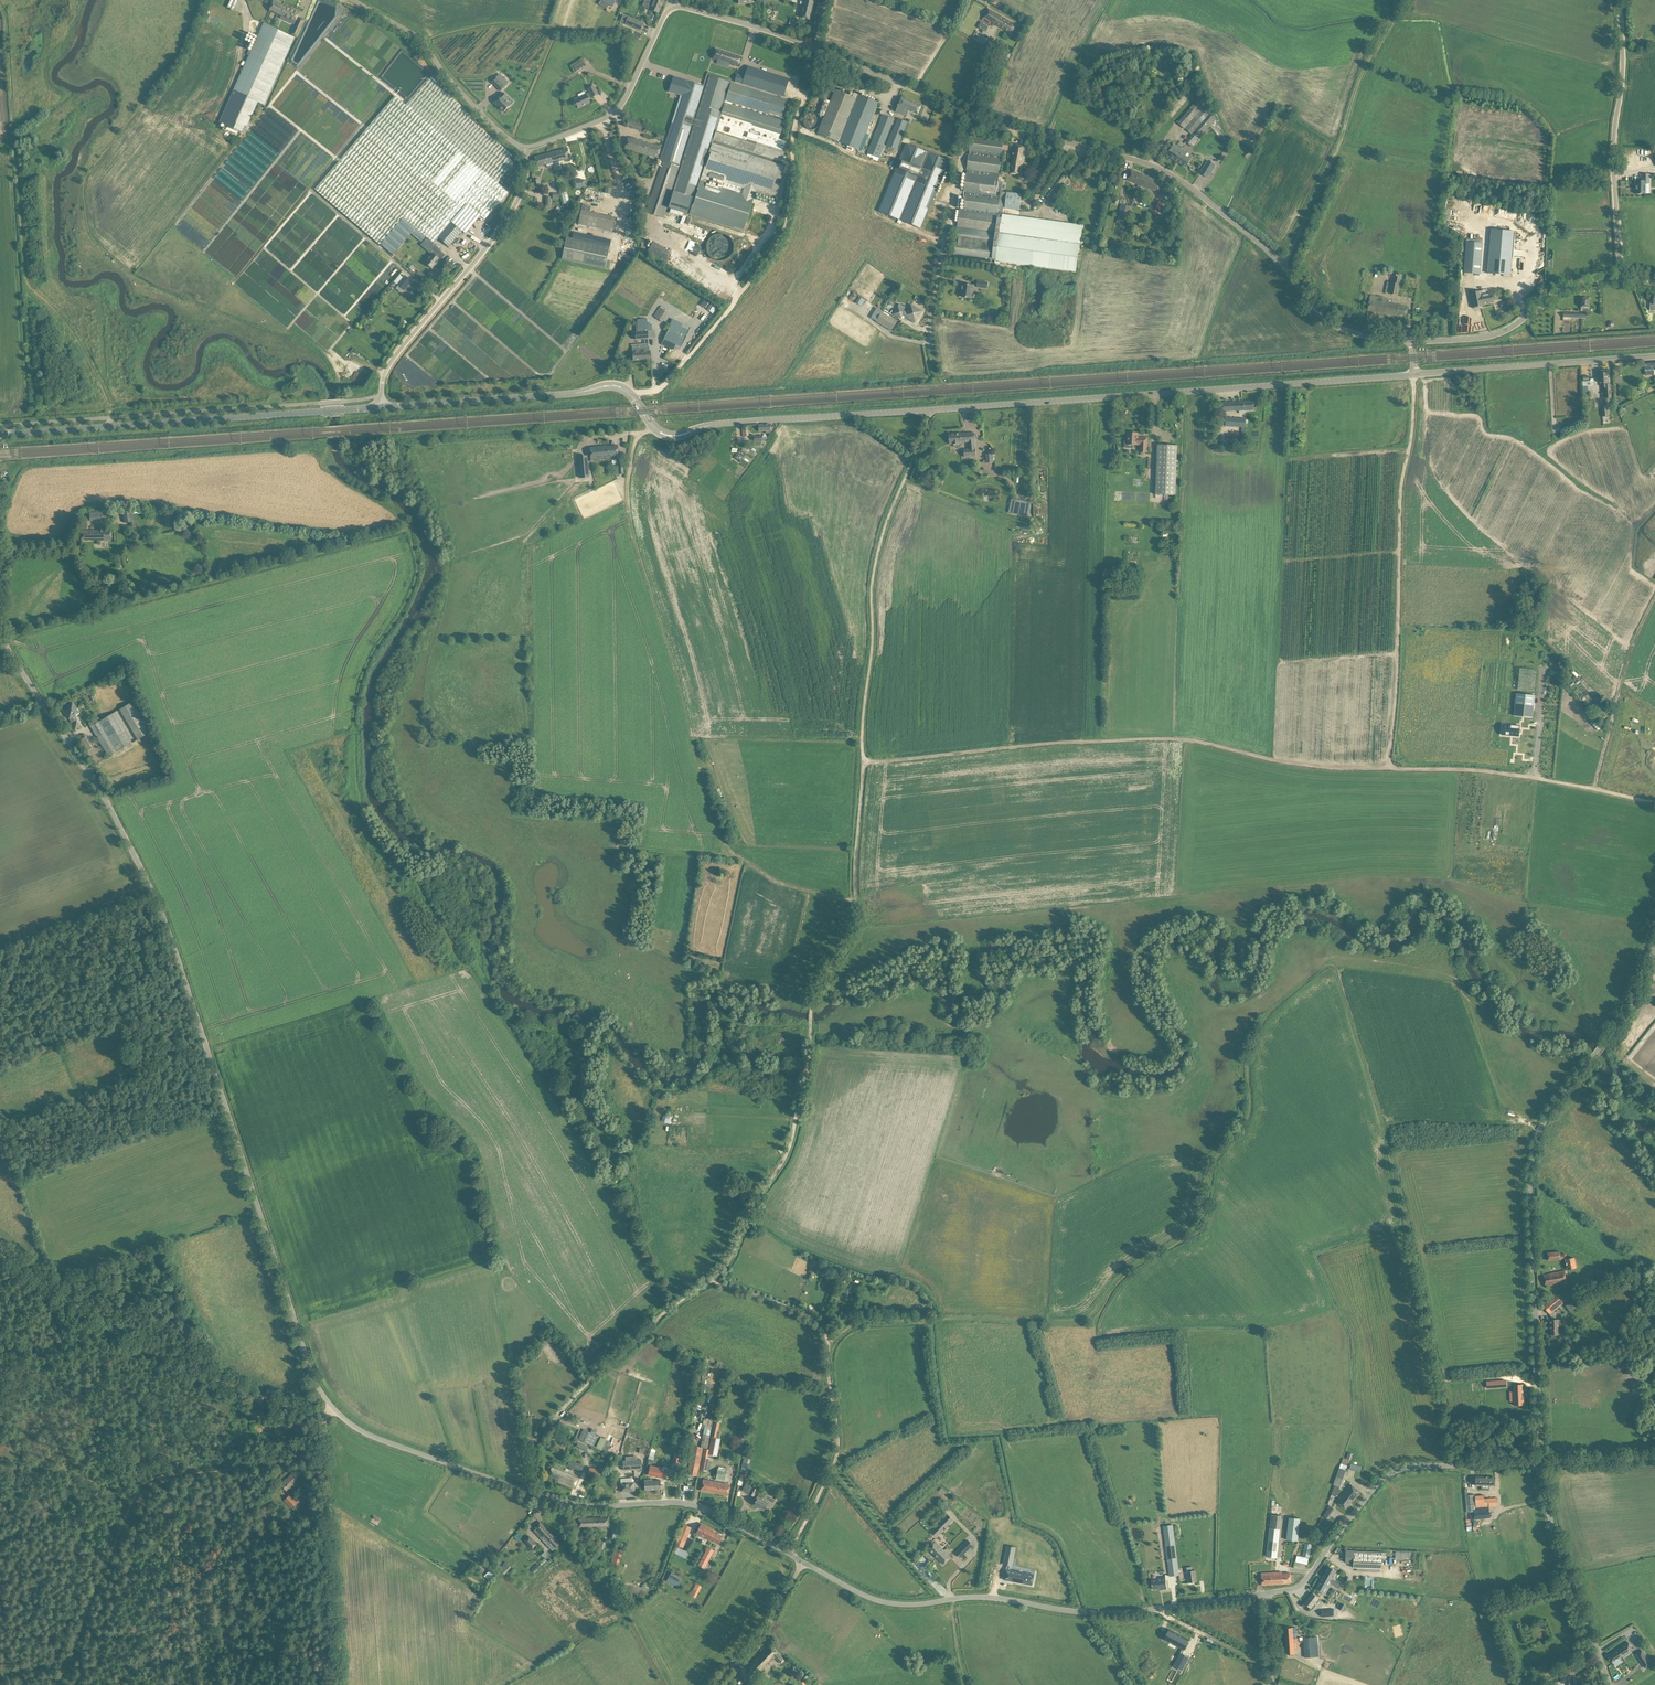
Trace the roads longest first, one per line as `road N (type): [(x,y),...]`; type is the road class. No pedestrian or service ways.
road 1 (unclassified): [(538,1495),(363,1432),(319,1389),(165,921),(109,805),(0,637)]
road 2 (secondary): [(1415,374),(720,423),(678,436),(653,427),(631,395),(613,385),(382,407)]
road 3 (track): [(828,1348),(871,1319),(1089,1317),(1128,1271),(1195,1231),(1214,1160),(1247,1122),(1251,1047),(1273,1011)]
road 4 (track): [(653,427),(637,438),(631,458),(631,521),(714,825),(727,845),(771,879),(857,900)]
road 5 (unclassified): [(1541,1463),(1533,1155),(1550,1110),(1633,1001),(1654,945)]
road 6 (track): [(1388,768),(1289,763),(1163,739),(863,764)]
road 7 (track): [(1454,1465),(1391,1155),(1333,968)]
road 8 (track): [(408,529),(1,639)]
road 9 (track): [(818,50),(815,82),(794,126),(793,186),(776,248),(668,381),(631,395)]
road 10 (track): [(1388,768),(1415,374)]
road 11 (secondary): [(0,434),(382,407)]
road 12 (unclassified): [(527,152),(612,114),(672,6),(818,50)]
road 13 (track): [(863,764),(874,571),(931,410)]
road 14 (track): [(790,1554),(836,1456),(826,1339),(804,1315),(713,1279)]
road 15 (unclassified): [(971,112),(1156,167),(1282,265)]
road 16 (unclassified): [(382,407),(386,369),(512,211),(527,152)]
road 17 (track): [(538,1495),(534,1440),(664,1314),(713,1279)]
road 18 (track): [(1282,265),(1399,0)]
road 19 (unclassified): [(1621,280),(1613,169),(1623,66),(1619,0)]
road 20 (residential): [(803,1562),(696,1505),(588,1506),(538,1495)]
road 21 (track): [(810,1027),(814,994),(859,923),(863,764)]
road 22 (track): [(713,1279),(787,1154),(810,1027)]
road 23 (track): [(1654,802),(1512,775),(1388,768)]
road 24 (track): [(346,1684),(326,1426)]
road 25 (unclassified): [(1050,1608),(969,1597),(893,1604),(803,1562)]
road 26 (residential): [(1265,1593),(1308,1578),(1386,1476),(1454,1465)]
road 27 (unclassified): [(971,112),(929,317),(931,348)]
road 28 (secondary): [(1654,357),(1415,374)]
road 29 (unclassified): [(527,152),(480,113),(422,40),(354,0)]
road 30 (unclassified): [(1610,1684),(1557,1540),(1541,1463)]
road 31 (tertiary): [(1621,280),(1562,289),(1495,335),(1412,341)]
road 32 (unclassified): [(1050,1608),(1121,1612),(1265,1593)]
road 33 (track): [(1654,598),(1630,656),(1593,789)]
road 34 (unclassified): [(818,50),(971,112)]
road 35 (unclassified): [(1412,341),(1338,327),(1282,265)]
road 36 (track): [(1159,1608),(1272,1667)]
road 37 (residential): [(732,1666),(803,1562)]

